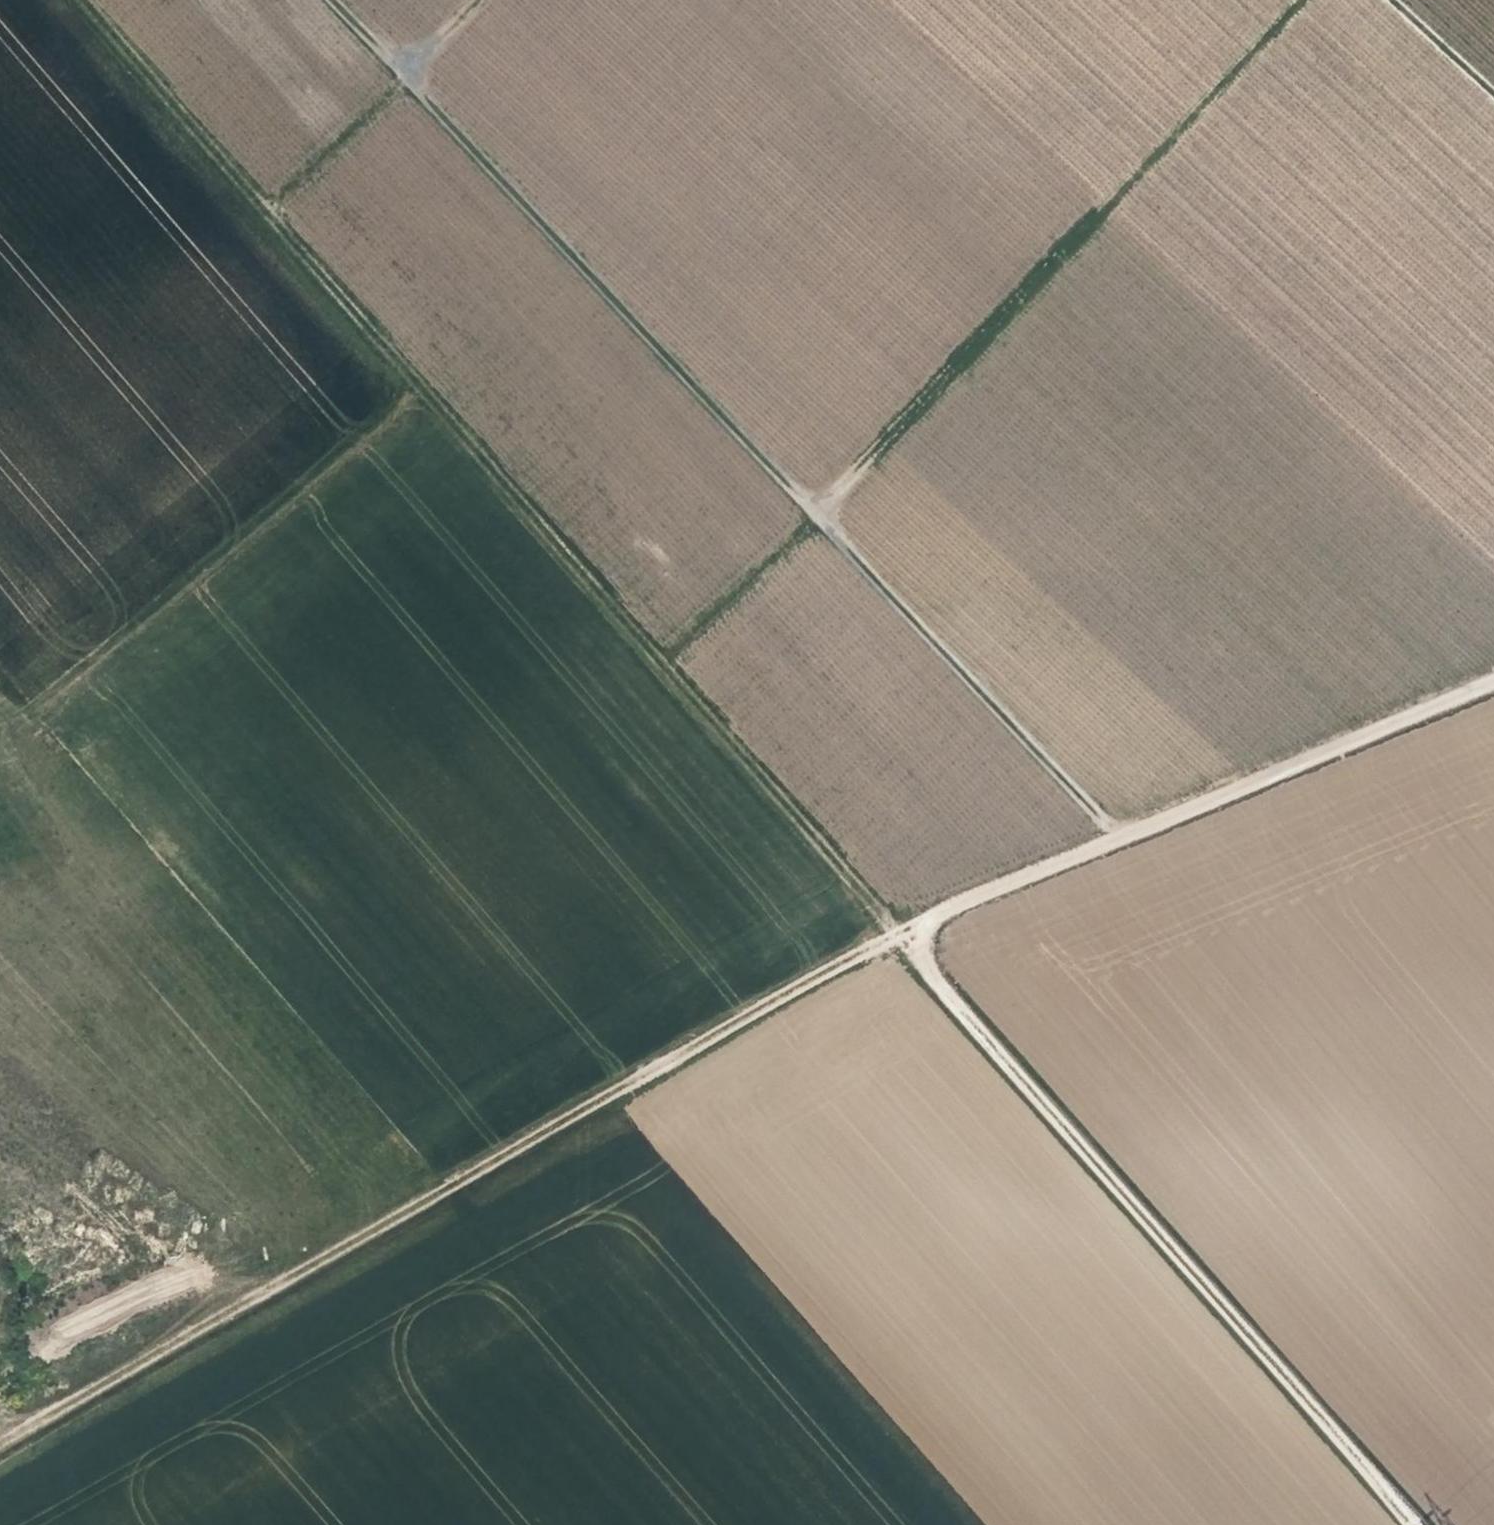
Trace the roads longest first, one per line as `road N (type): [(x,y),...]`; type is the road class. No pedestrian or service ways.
road 1 (track): [(88,0),(1425,1524)]
road 2 (track): [(1493,685),(958,903),(0,1448)]
road 3 (track): [(1493,97),(1387,0)]

